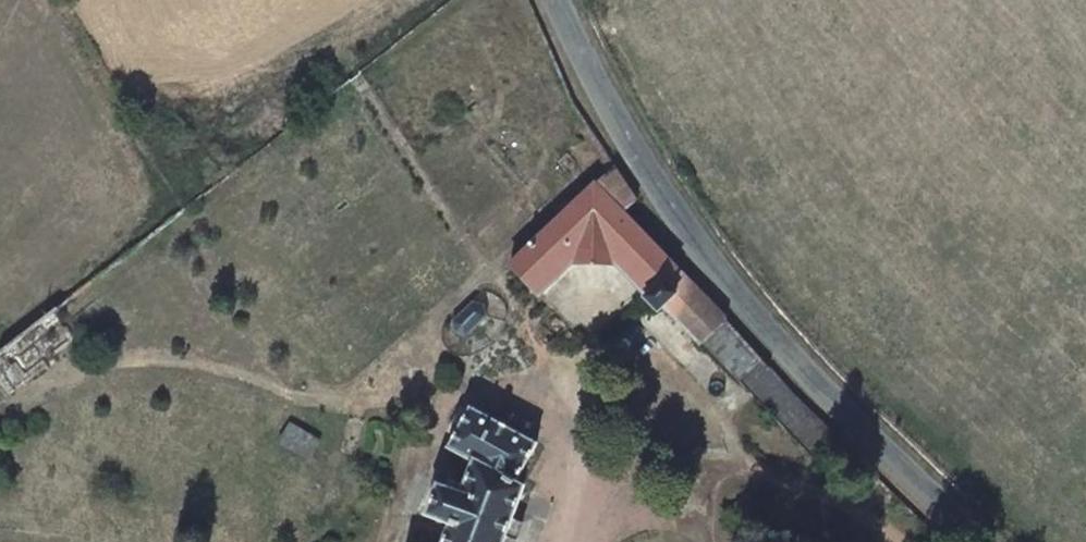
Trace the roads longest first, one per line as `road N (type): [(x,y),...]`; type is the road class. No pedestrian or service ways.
road 1 (unclassified): [(972,541),(798,364),(664,197),(558,0)]

